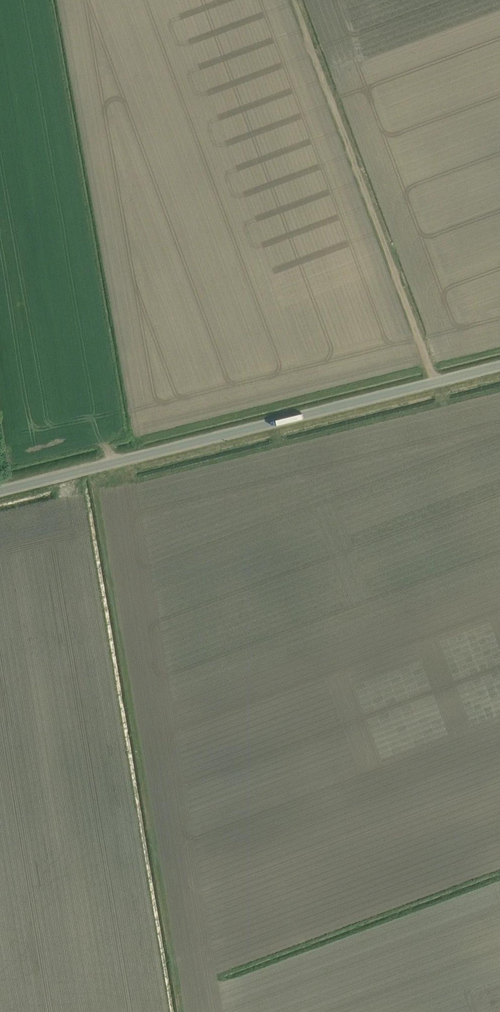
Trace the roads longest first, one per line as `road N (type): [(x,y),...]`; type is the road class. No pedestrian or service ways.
road 1 (tertiary): [(0,492),(499,366)]

